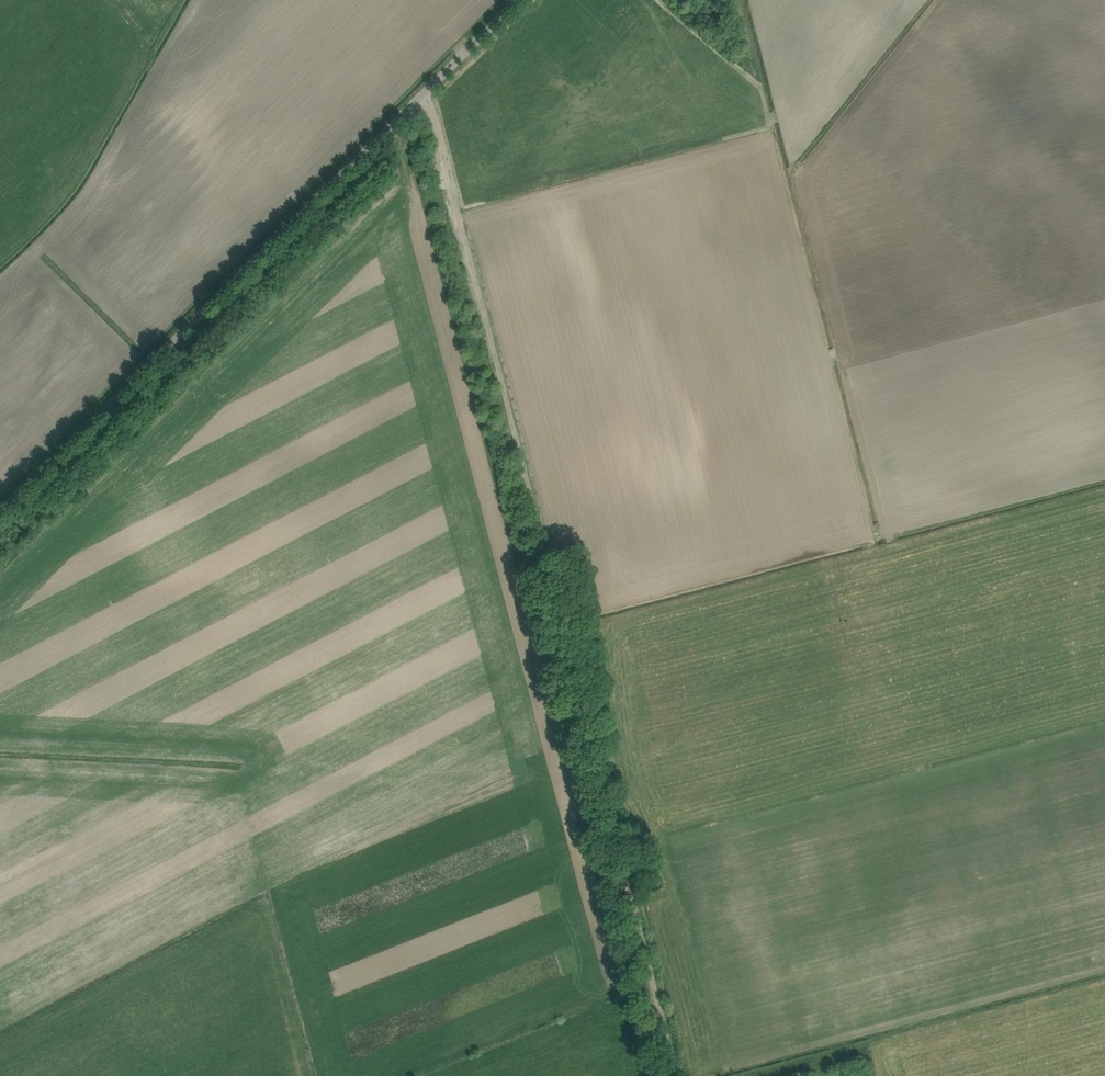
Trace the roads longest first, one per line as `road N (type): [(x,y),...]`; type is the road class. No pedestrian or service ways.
road 1 (track): [(424,93),(672,1075)]
road 2 (unclassified): [(0,515),(514,0)]

